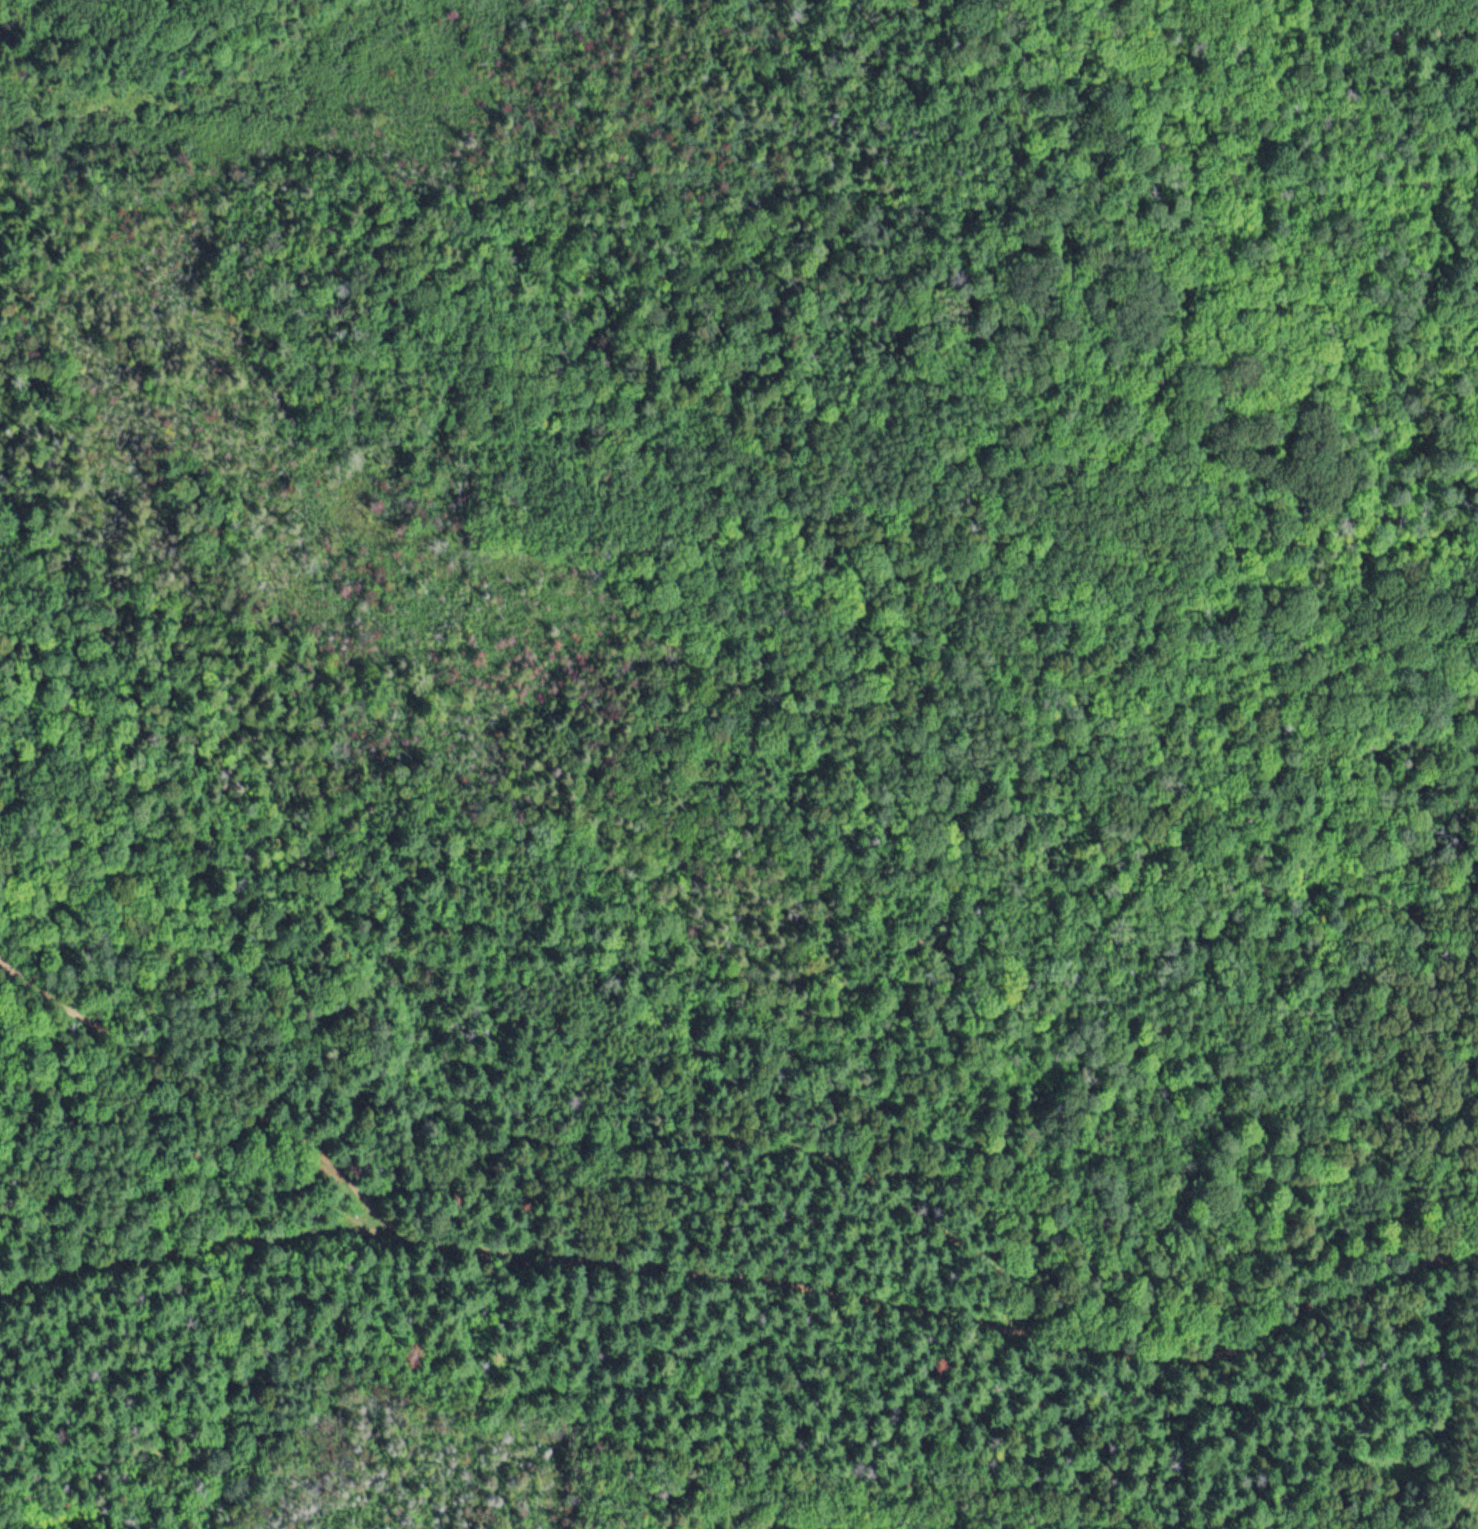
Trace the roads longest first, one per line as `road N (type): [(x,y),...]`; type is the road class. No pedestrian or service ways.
road 1 (track): [(1477,1247),(1423,1254),(1265,1338),(1148,1357),(1070,1346),(898,1301),(412,1240),(393,1233),(305,1132),(0,953)]
road 2 (track): [(0,1292),(292,1234),(393,1233)]

